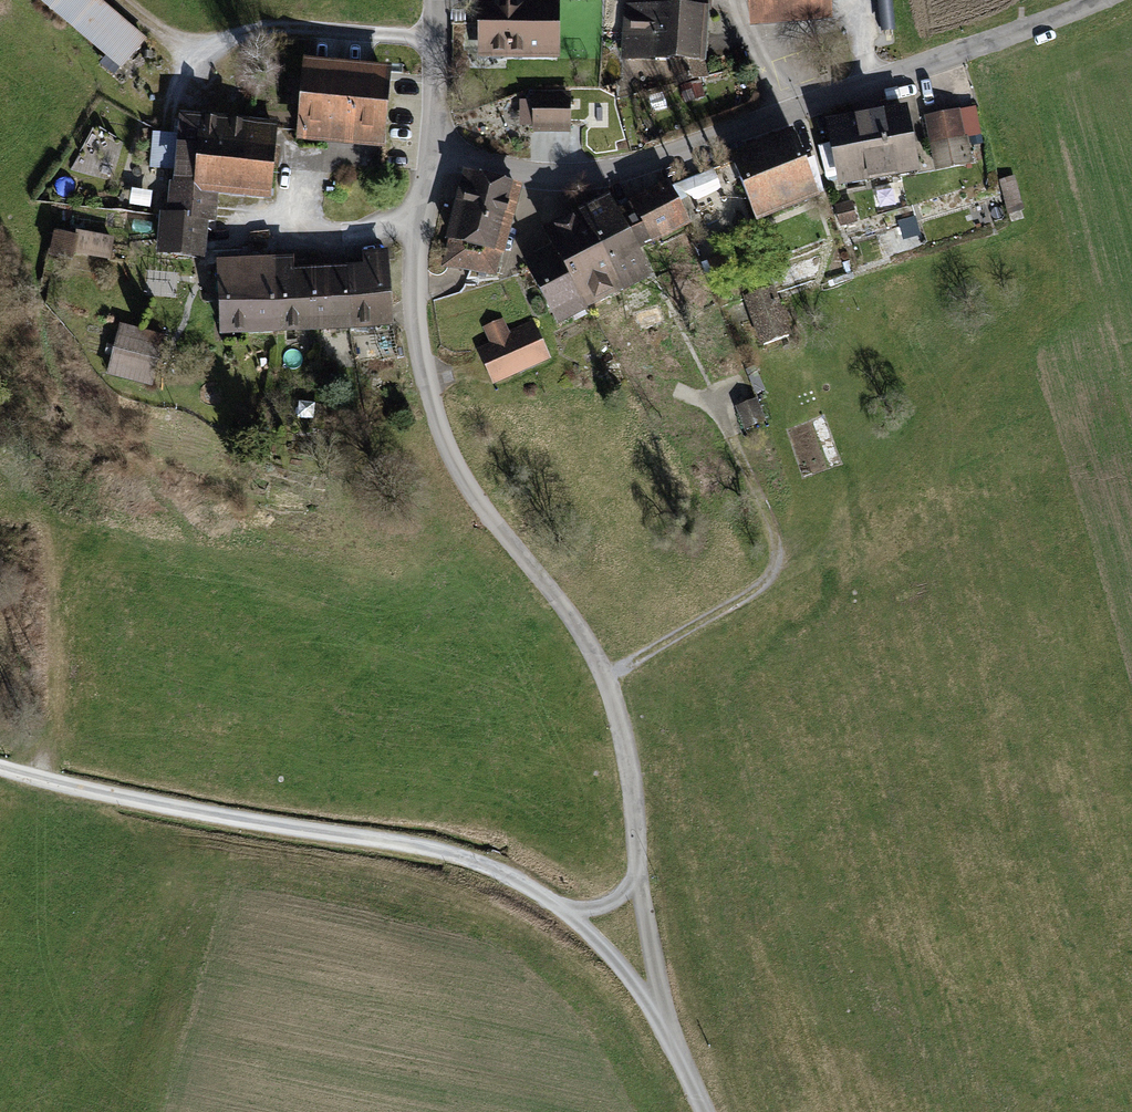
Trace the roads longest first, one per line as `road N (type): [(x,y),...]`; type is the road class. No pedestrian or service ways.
road 1 (unclassified): [(705,1111),(664,1009),(639,875),(626,746),(606,677),(581,631),(469,487),(438,424),(415,291),(437,152),(542,176),(616,170),(1100,0)]
road 2 (track): [(670,1032),(624,970),(562,909),(475,861),(0,767)]
road 3 (track): [(438,0),(437,152),(310,157),(294,237),(420,232)]
road 4 (track): [(606,677),(755,590),(775,566),(772,525),(720,413),(723,395),(737,388)]
road 5 (track): [(438,41),(298,27),(185,39),(120,0)]
road 6 (track): [(50,781),(46,554),(31,512),(5,487)]

